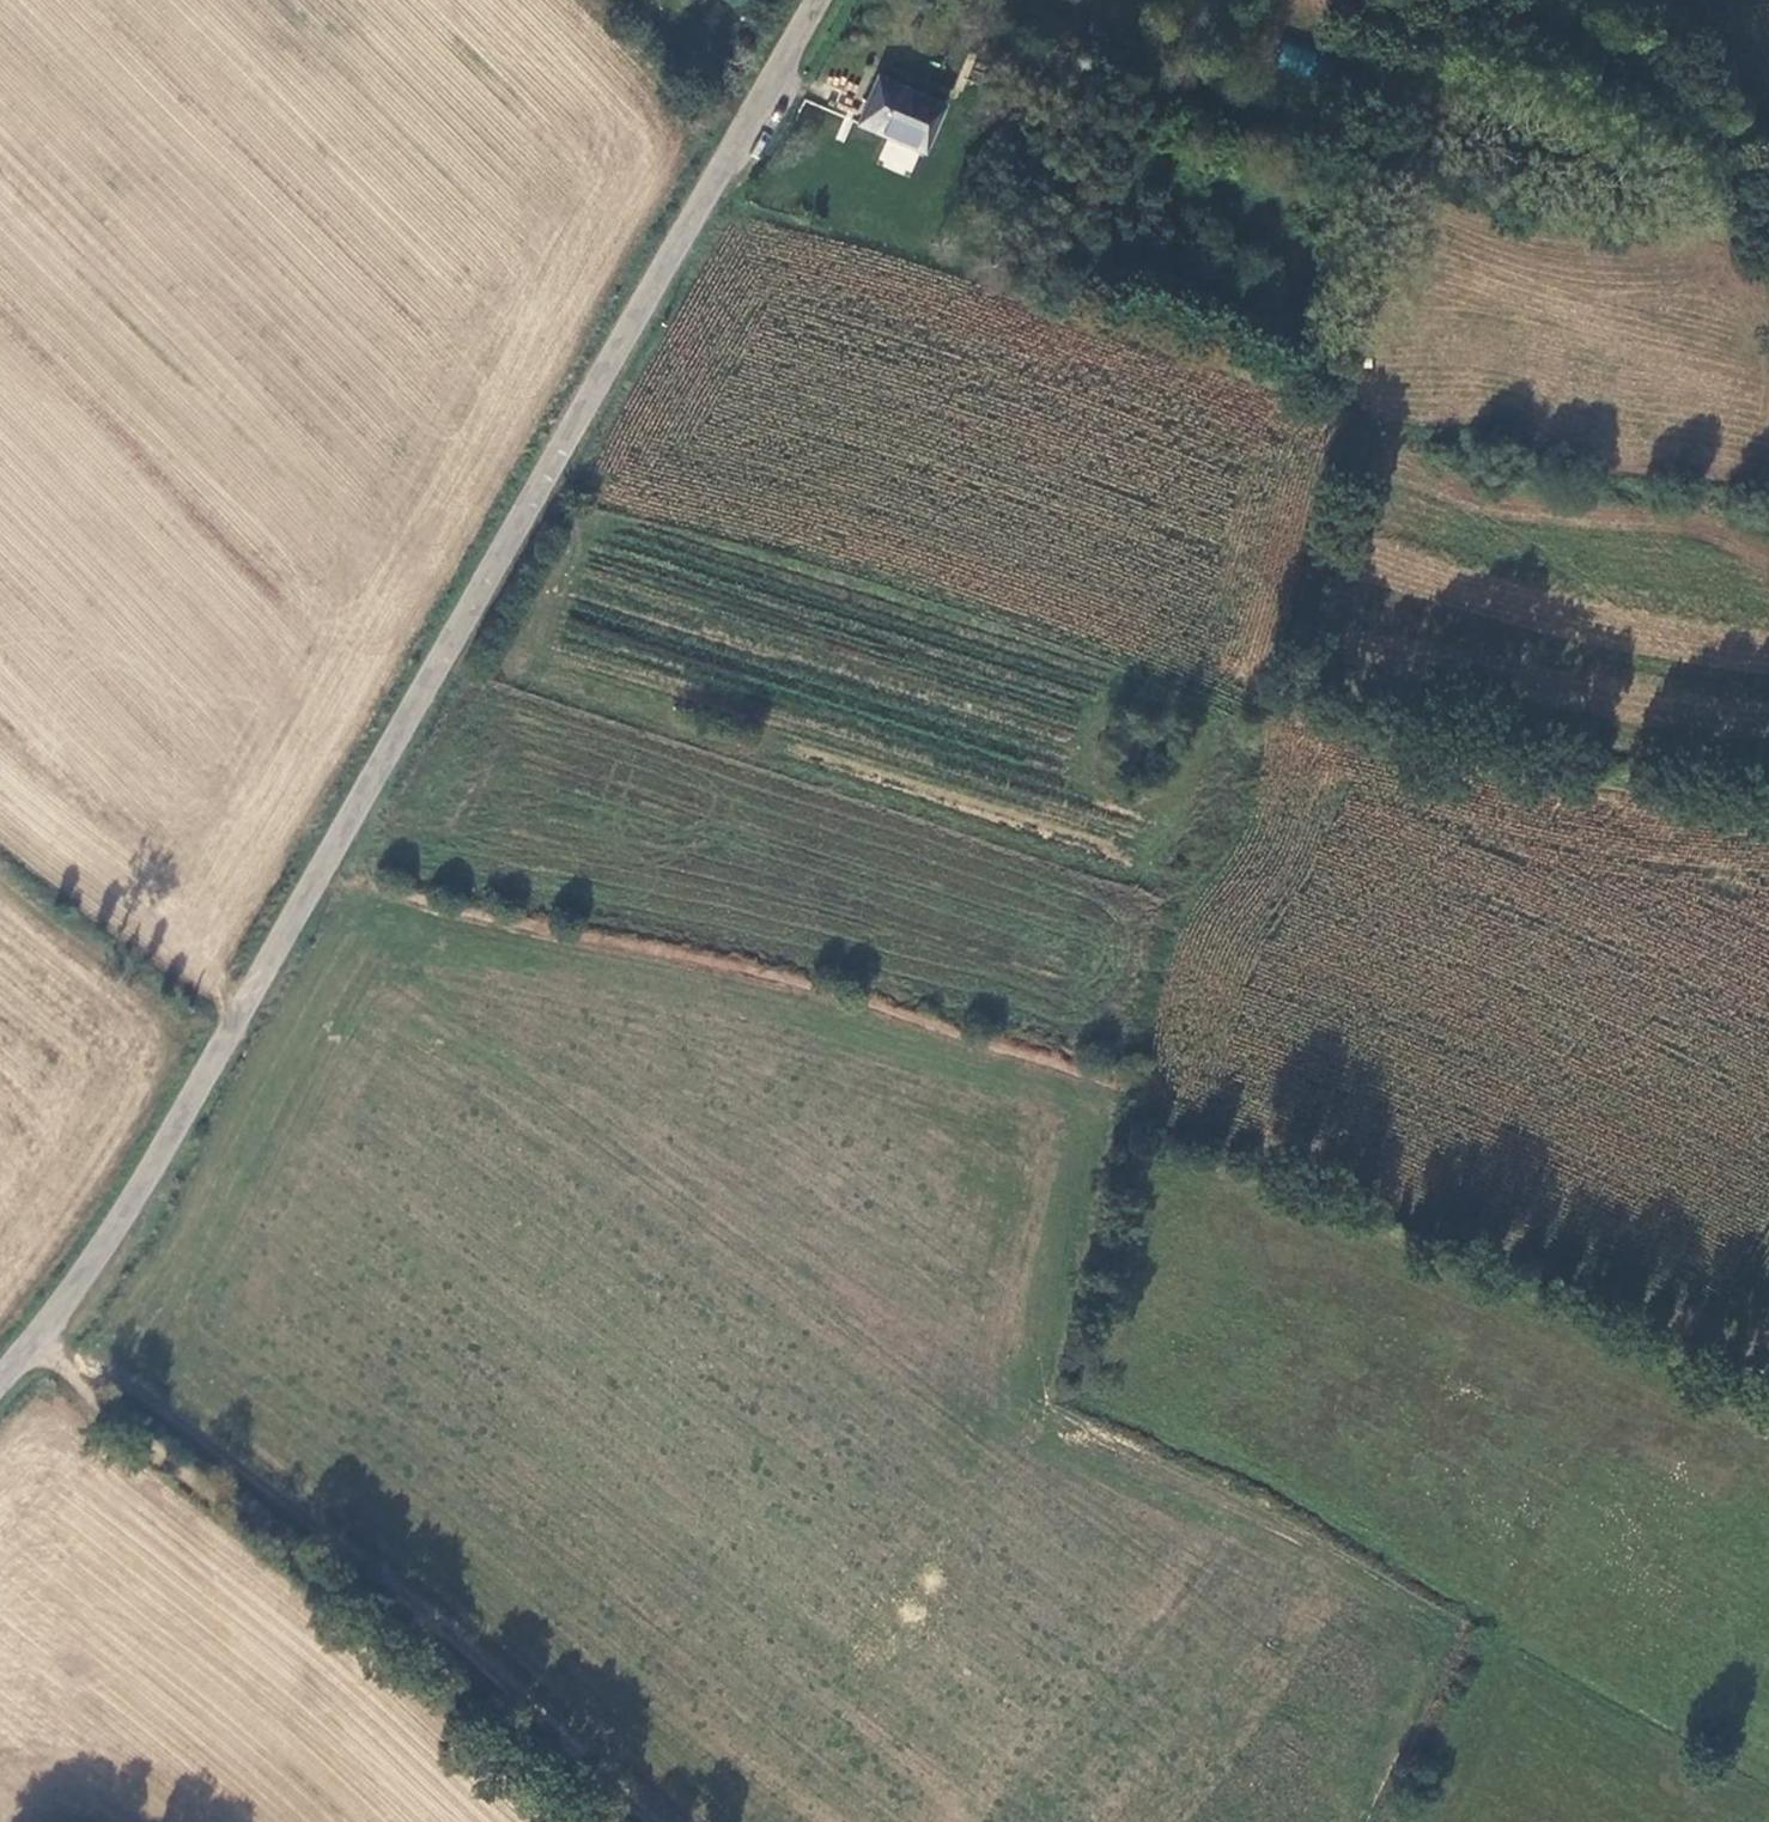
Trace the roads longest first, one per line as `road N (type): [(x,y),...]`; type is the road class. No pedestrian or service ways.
road 1 (unclassified): [(0,1383),(128,1207),(818,0)]
road 2 (track): [(34,1343),(414,1648),(608,1821)]

